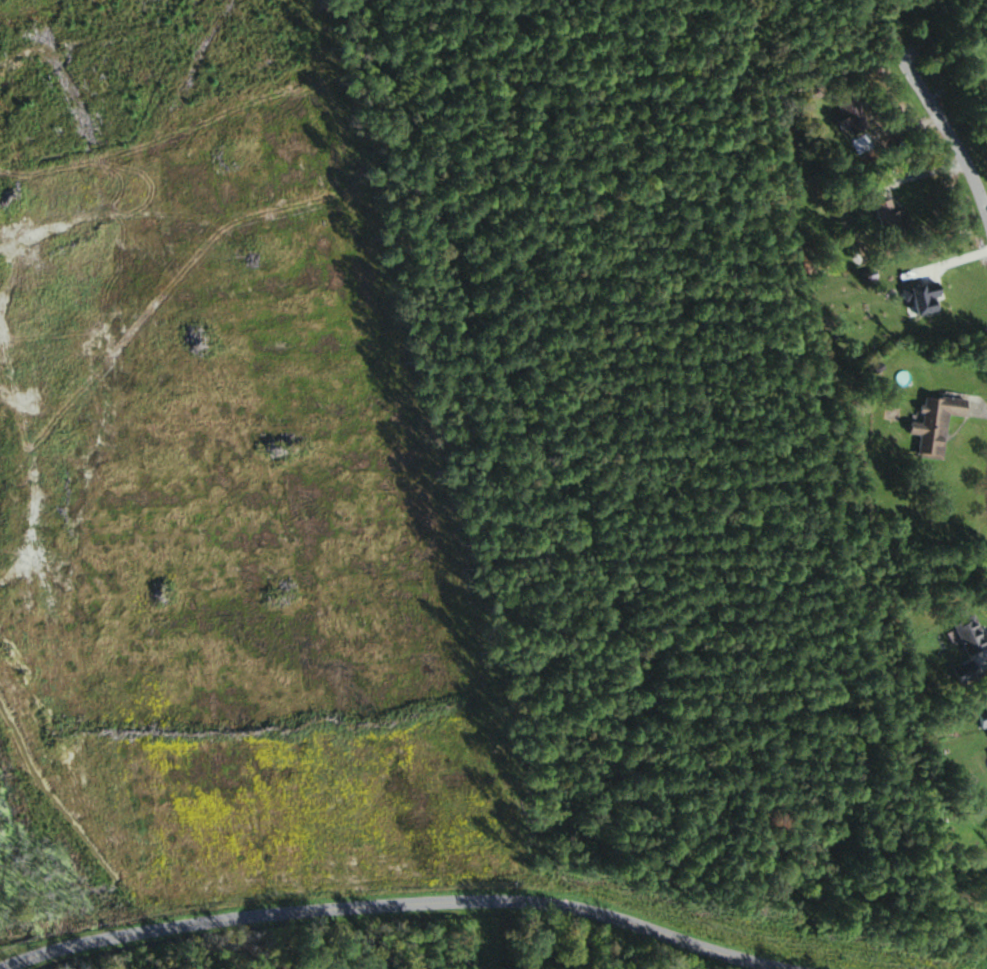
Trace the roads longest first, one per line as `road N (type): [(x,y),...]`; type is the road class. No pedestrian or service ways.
road 1 (residential): [(10,968),(256,921),(470,907),(550,910),(764,968)]
road 2 (residential): [(986,212),(915,80),(899,28)]

